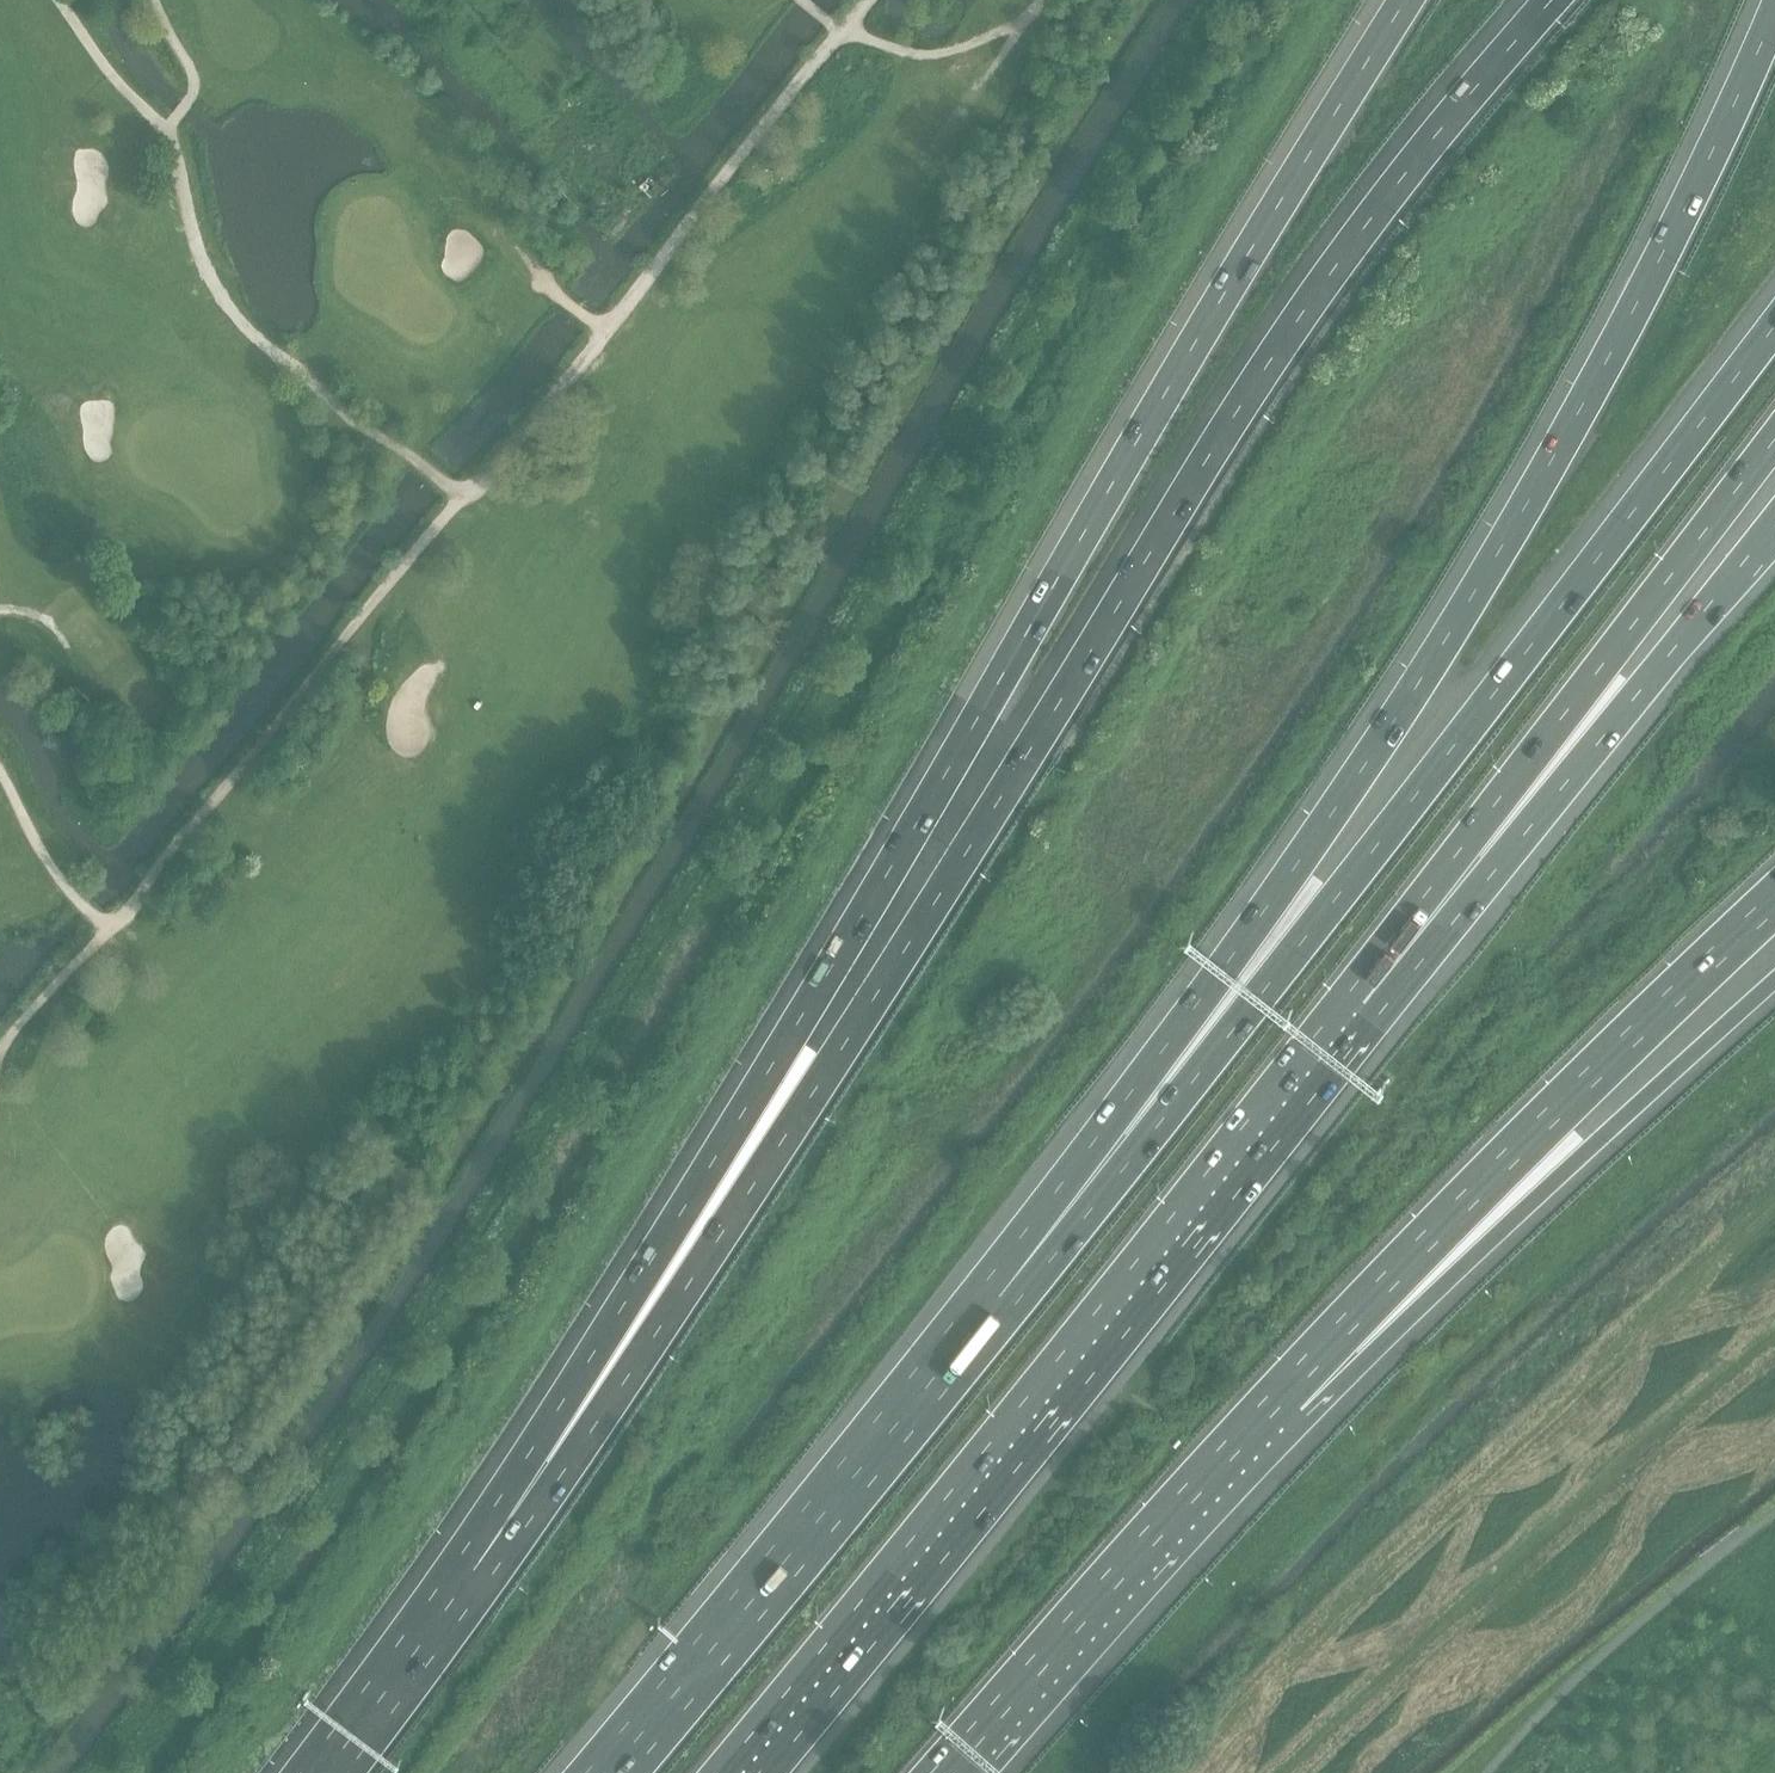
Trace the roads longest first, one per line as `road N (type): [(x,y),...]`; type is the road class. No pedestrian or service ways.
road 1 (motorway): [(1555,0),(1467,97),(1336,267),(683,1293),(437,1622)]
road 2 (motorway): [(1408,0),(437,1622)]
road 3 (motorway): [(1774,9),(1606,372),(1451,632),(1097,1138),(1000,1297)]
road 4 (motorway): [(1774,324),(1204,1067),(1000,1297)]
road 5 (motorway): [(718,1772),(1350,994)]
road 6 (motorway): [(1277,1399),(1550,1117),(1774,900)]
road 7 (motorway): [(1350,994),(1774,439)]
road 8 (motorway): [(1277,1399),(1590,1148),(1774,983)]
road 9 (motorway): [(1350,994),(1641,689),(1774,523)]
road 10 (motorway): [(1000,1297),(606,1772)]
road 11 (motorway): [(942,1772),(1277,1399)]
road 12 (track): [(463,0),(601,153)]
road 13 (motorway): [(437,1622),(325,1772)]

